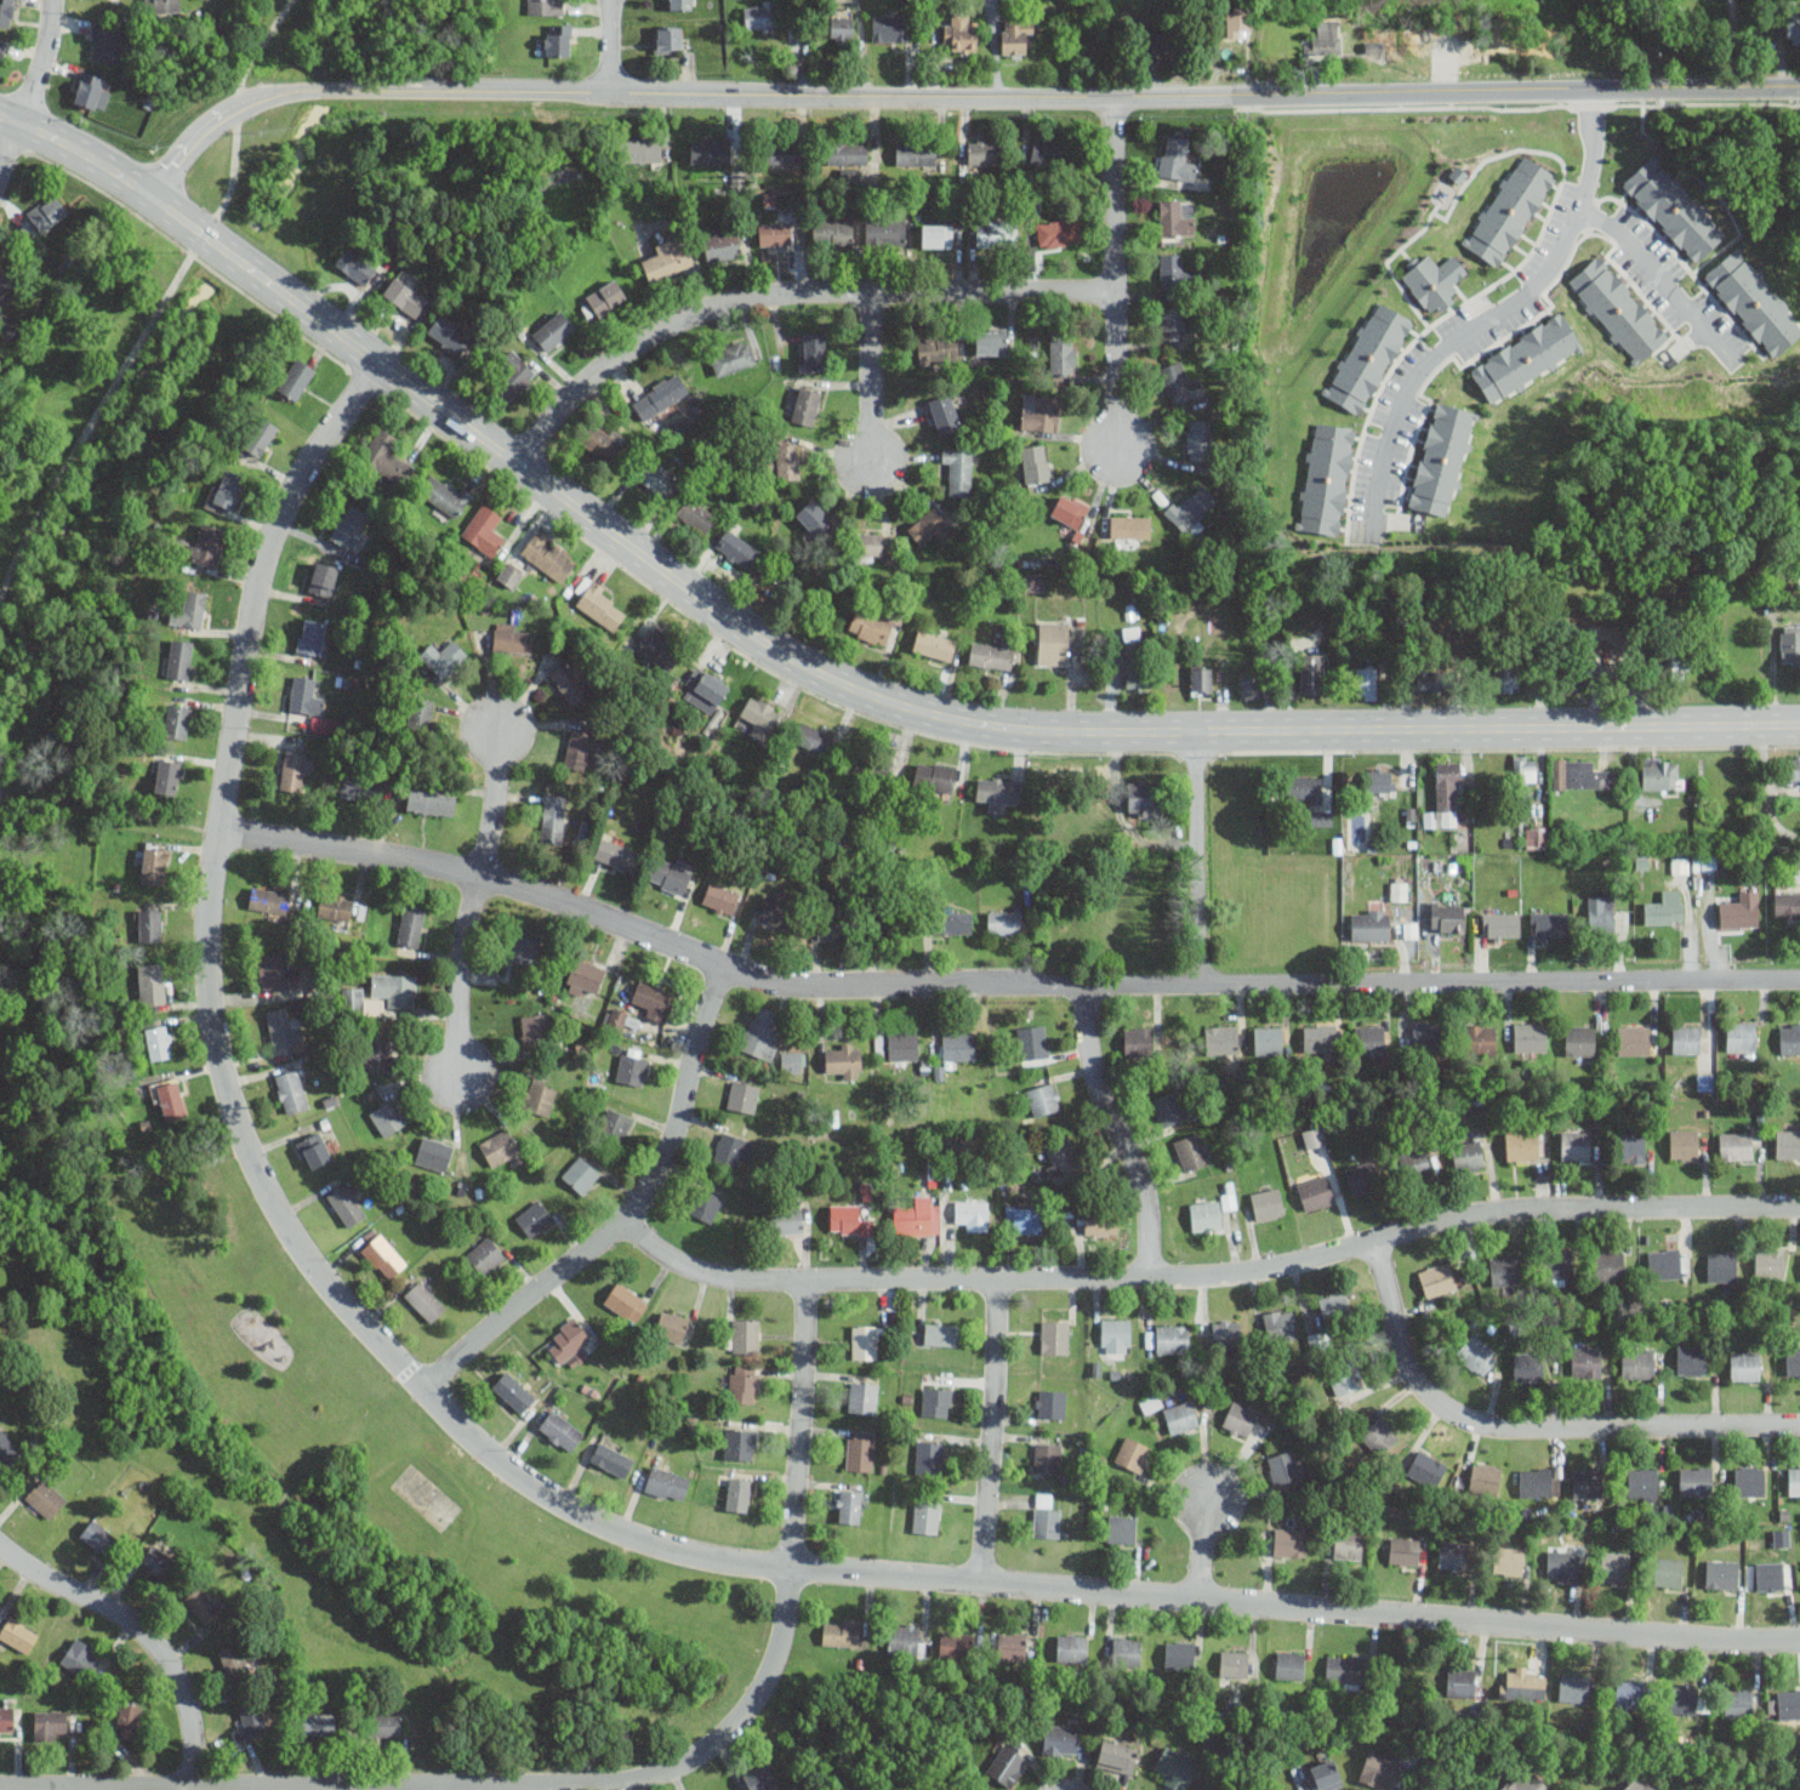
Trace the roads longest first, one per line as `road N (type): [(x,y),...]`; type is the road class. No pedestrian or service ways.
road 1 (residential): [(1799,1642),(1755,1647),(730,1560),(586,1517),(452,1420),(338,1299),(249,1156),(216,1068),(207,969),(207,901),(263,557),(311,458),(381,364)]
road 2 (tertiary): [(1799,724),(1013,729),(860,691),(767,646),(215,243),(123,179),(0,114)]
road 3 (residential): [(1799,89),(1111,101),(295,90),(227,109),(180,154),(150,200)]
road 4 (residential): [(1799,981),(779,985),(565,897),(480,874),(218,833)]
road 5 (residential): [(803,1279),(785,1620),(756,1699),(730,1732),(684,1766),(638,1784),(0,1786)]
road 6 (residential): [(1799,1204),(1475,1212),(1272,1270),(1211,1276),(744,1278),(693,1270),(625,1224)]
road 7 (residential): [(1112,291),(791,291),(690,313),(621,350),(575,389),(514,462)]
road 8 (residential): [(1799,1426),(1523,1426),(1471,1419),(1430,1393),(1396,1352),(1373,1241)]
road 9 (residential): [(722,965),(657,1176),(625,1224),(418,1384)]
road 10 (residential): [(1111,101),(1117,450)]
road 11 (residential): [(193,1785),(187,1708),(175,1671),(118,1615),(21,1564),(0,1545)]
road 12 (residential): [(997,1276),(980,1581)]
road 13 (residential): [(1084,987),(1099,1084),(1135,1165),(1146,1273)]
road 14 (residential): [(1194,731),(1202,986)]
road 15 (residential): [(480,874),(461,957),(457,1073)]
road 16 (residential): [(54,0),(44,75),(0,168)]
road 17 (residential): [(868,291),(873,461)]
road 18 (residential): [(500,723),(480,874)]

